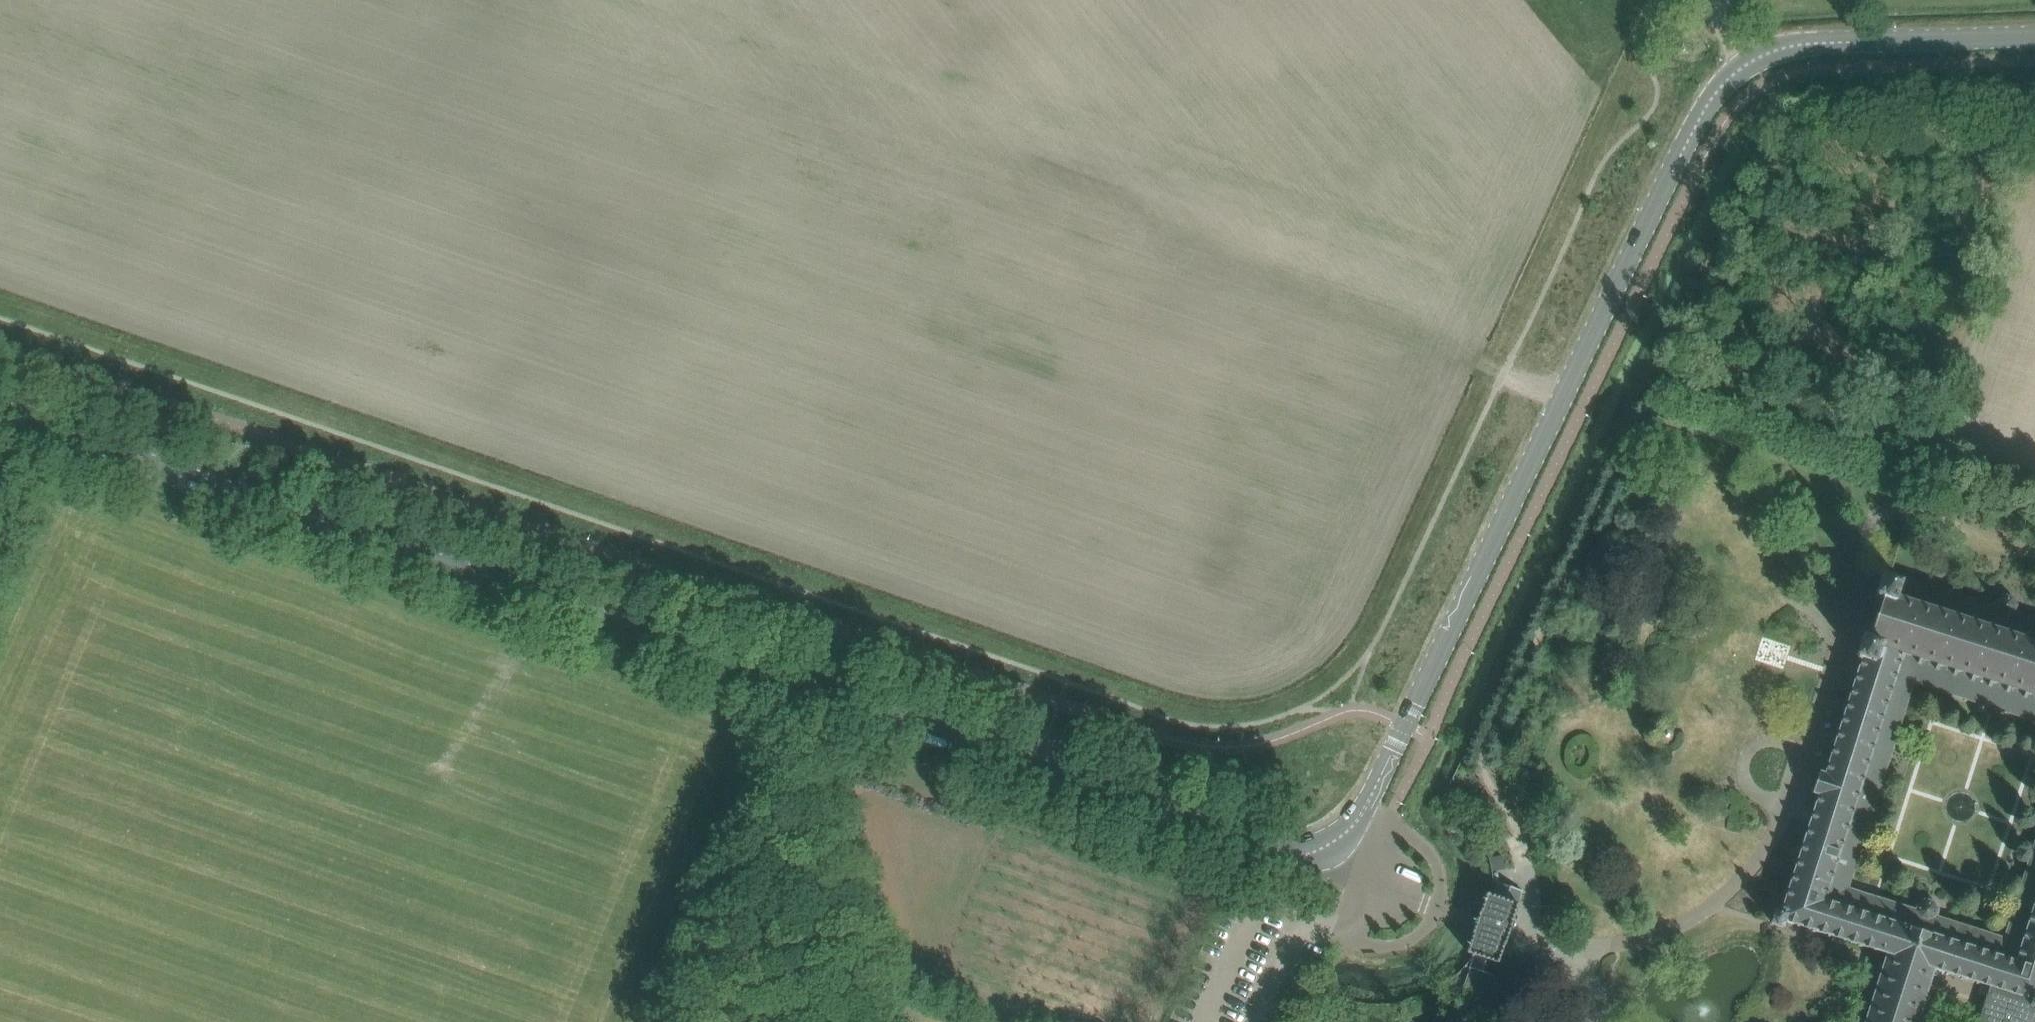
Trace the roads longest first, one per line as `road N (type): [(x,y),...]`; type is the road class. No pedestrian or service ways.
road 1 (tertiary): [(2034,36),(1788,44),(1736,68),(1713,97),(1361,815),(1334,841),(1299,856),(0,411)]
road 2 (unclassified): [(1776,798),(1774,836),(1717,900),(1659,931),(1569,952)]
road 3 (unclassified): [(1799,750),(1811,736),(1888,507)]
road 4 (unclassified): [(1776,798),(1757,794),(1744,779),(1746,750),(1772,736),(1799,750)]

